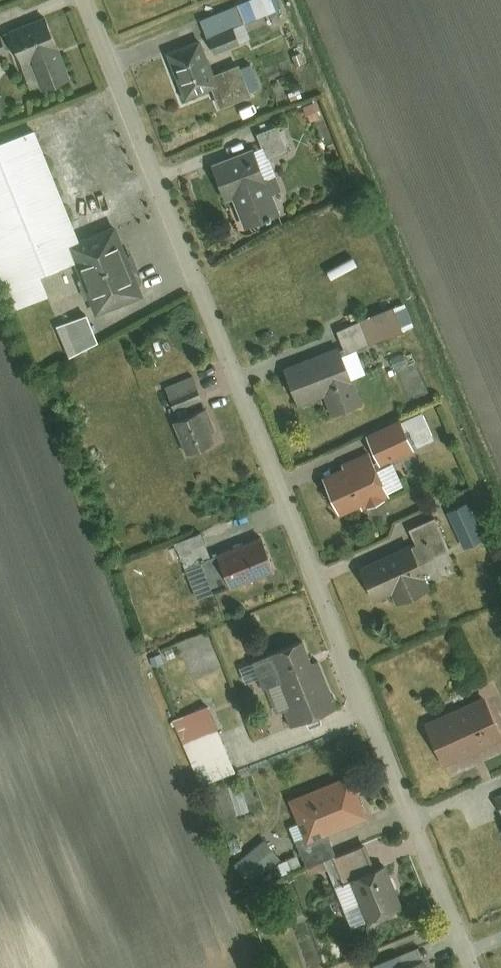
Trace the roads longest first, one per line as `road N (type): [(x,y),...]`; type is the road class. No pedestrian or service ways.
road 1 (residential): [(89,0),(478,967)]

